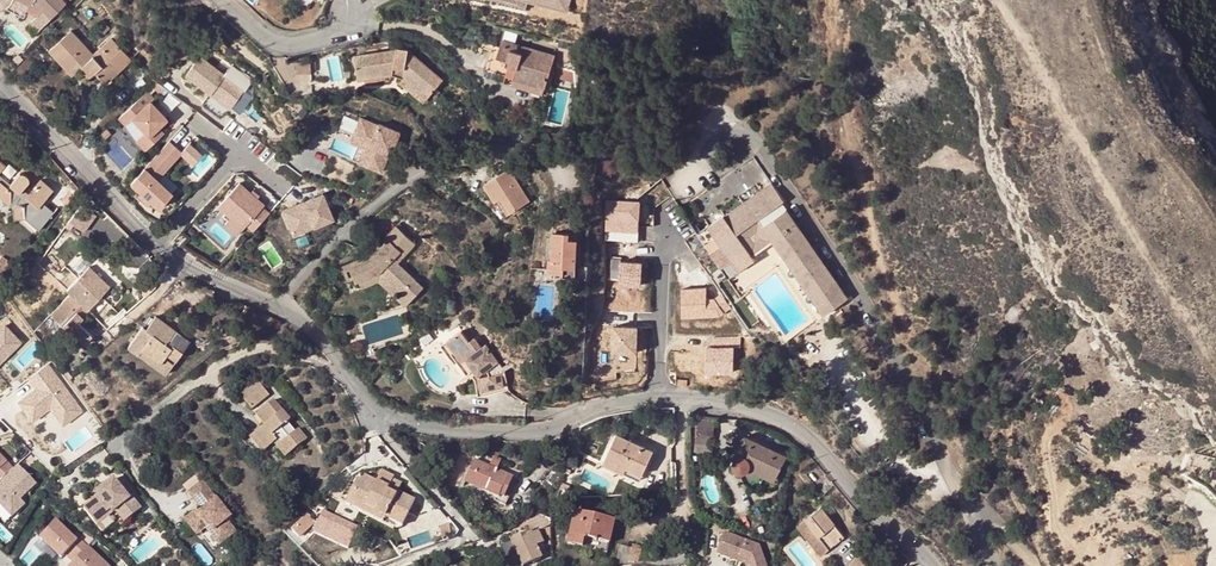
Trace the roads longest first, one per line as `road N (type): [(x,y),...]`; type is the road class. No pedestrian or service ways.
road 1 (residential): [(926,565),(807,441),(733,402),(632,395),(536,433),(456,432),(388,419),(299,320),(184,264),(0,92)]
road 2 (residential): [(224,0),(259,31),(289,41),(329,35),(354,14)]

